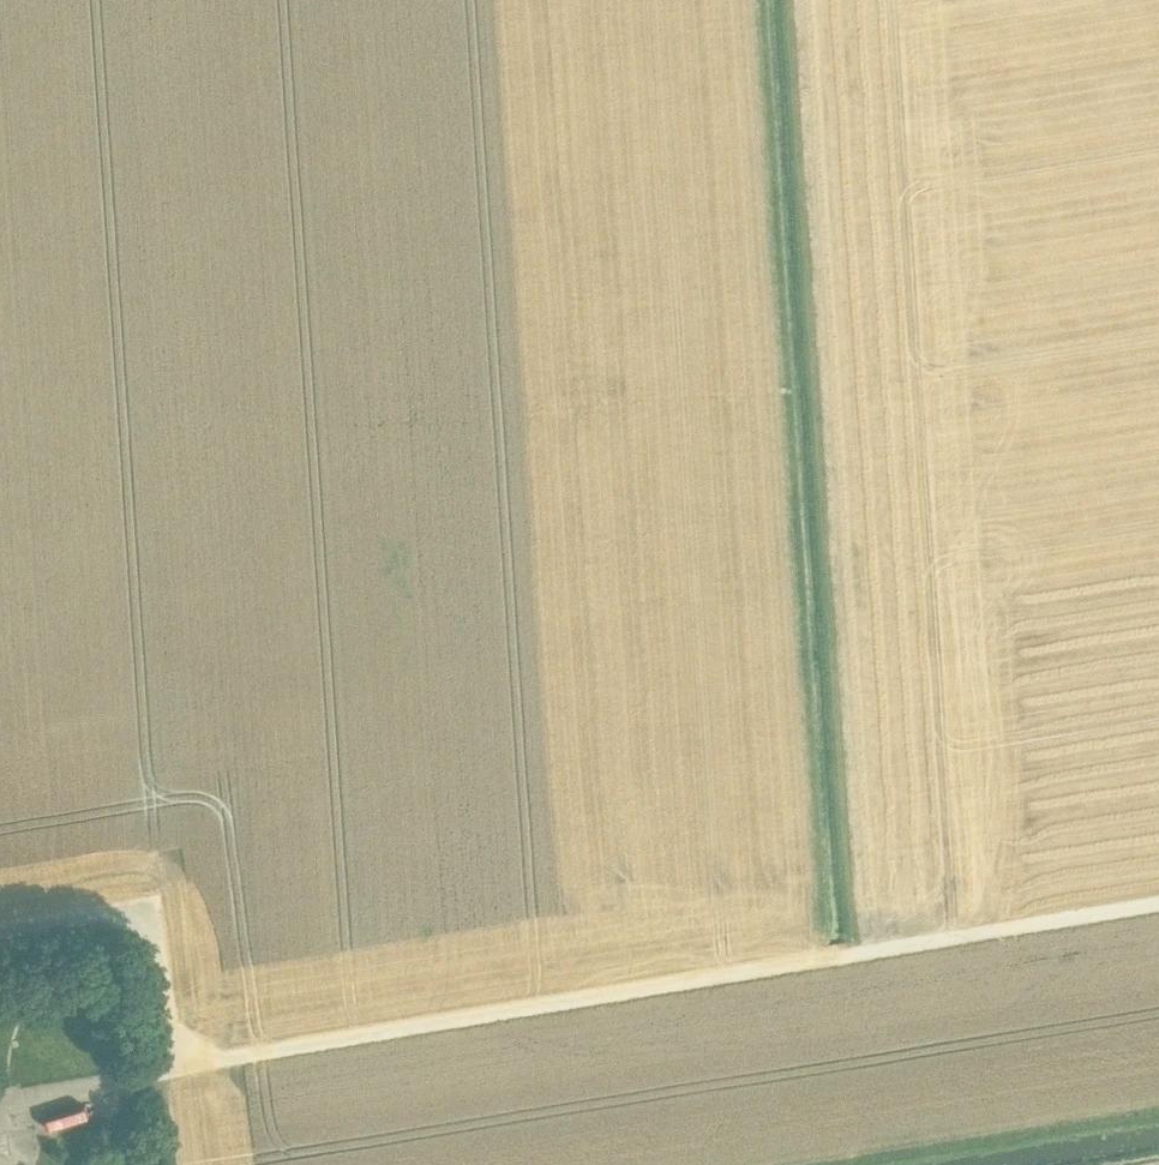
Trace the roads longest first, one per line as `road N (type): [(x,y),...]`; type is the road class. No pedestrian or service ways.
road 1 (track): [(1158,903),(176,1067),(148,908),(0,933)]
road 2 (track): [(0,1093),(176,1067)]

